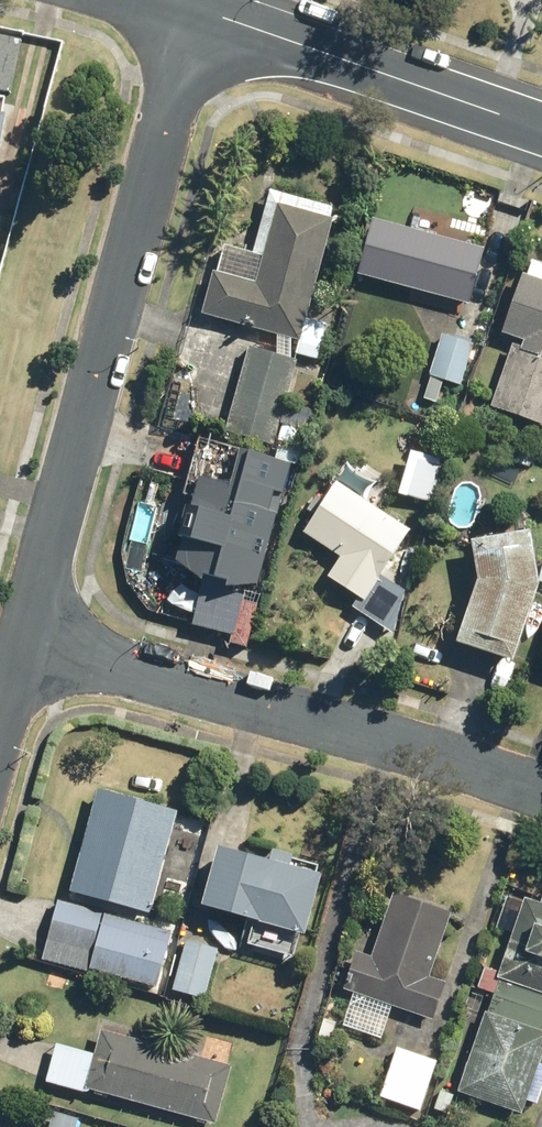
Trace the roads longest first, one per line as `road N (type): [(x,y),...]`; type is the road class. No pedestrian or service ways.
road 1 (residential): [(194,3),(25,639)]
road 2 (residential): [(25,639),(541,790)]
road 3 (residential): [(194,3),(541,125)]

